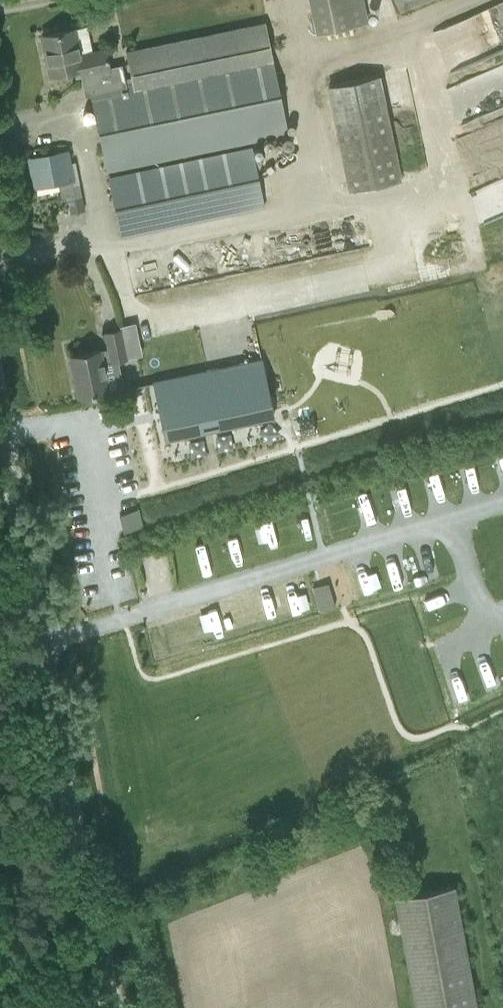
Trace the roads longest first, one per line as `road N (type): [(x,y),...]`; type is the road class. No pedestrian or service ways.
road 1 (tertiary): [(112,1007),(0,411)]
road 2 (track): [(0,264),(92,241),(114,249),(299,208),(316,158),(300,74)]
road 3 (track): [(474,0),(300,74),(280,0)]
road 4 (track): [(39,643),(0,876)]

